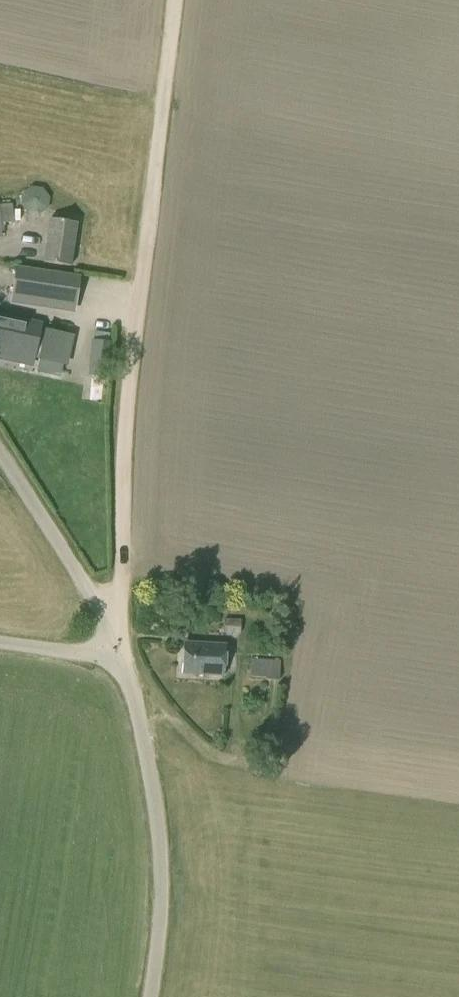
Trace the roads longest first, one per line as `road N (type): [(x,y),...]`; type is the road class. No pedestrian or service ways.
road 1 (unclassified): [(115,640),(122,310),(161,0)]
road 2 (unclassified): [(123,664),(156,822),(151,996)]
road 3 (unclassified): [(0,458),(115,640)]
road 4 (unclassified): [(123,664),(0,647)]

